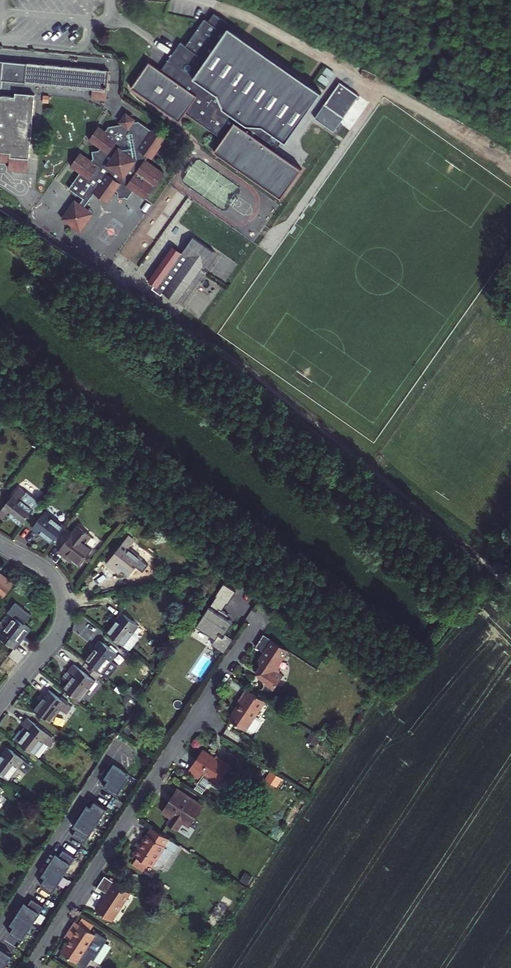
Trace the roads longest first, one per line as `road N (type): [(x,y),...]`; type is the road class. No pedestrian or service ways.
road 1 (residential): [(29,967),(265,610)]
road 2 (residential): [(0,546),(48,571),(64,613),(56,638),(0,704)]
road 3 (residential): [(0,925),(118,750)]

